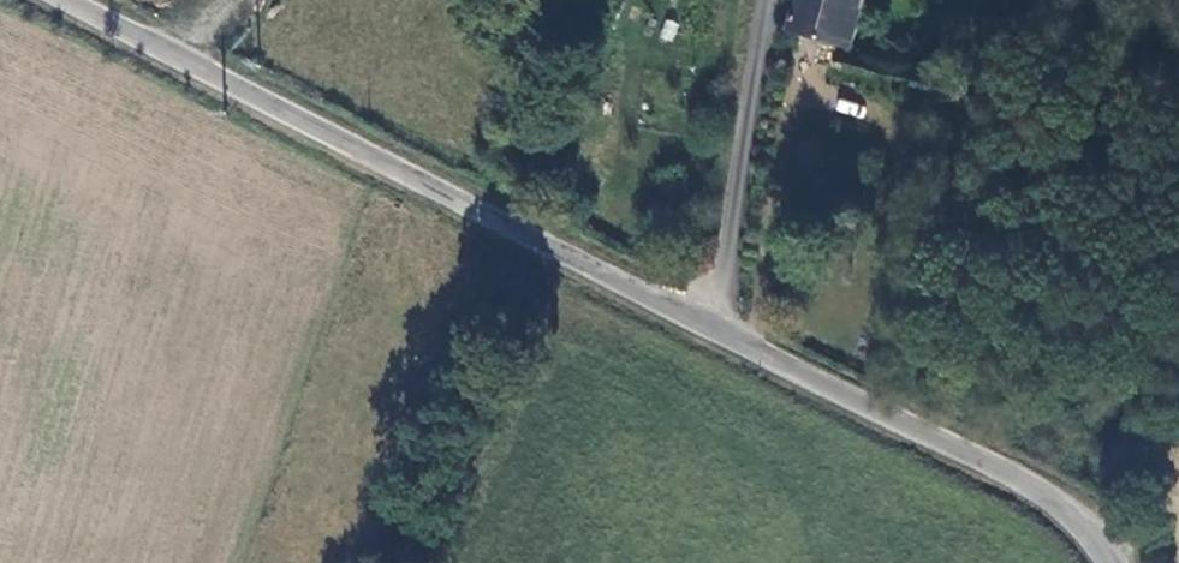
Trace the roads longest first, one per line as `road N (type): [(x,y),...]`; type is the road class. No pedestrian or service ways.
road 1 (tertiary): [(1115,562),(1067,506),(990,462),(80,0)]

